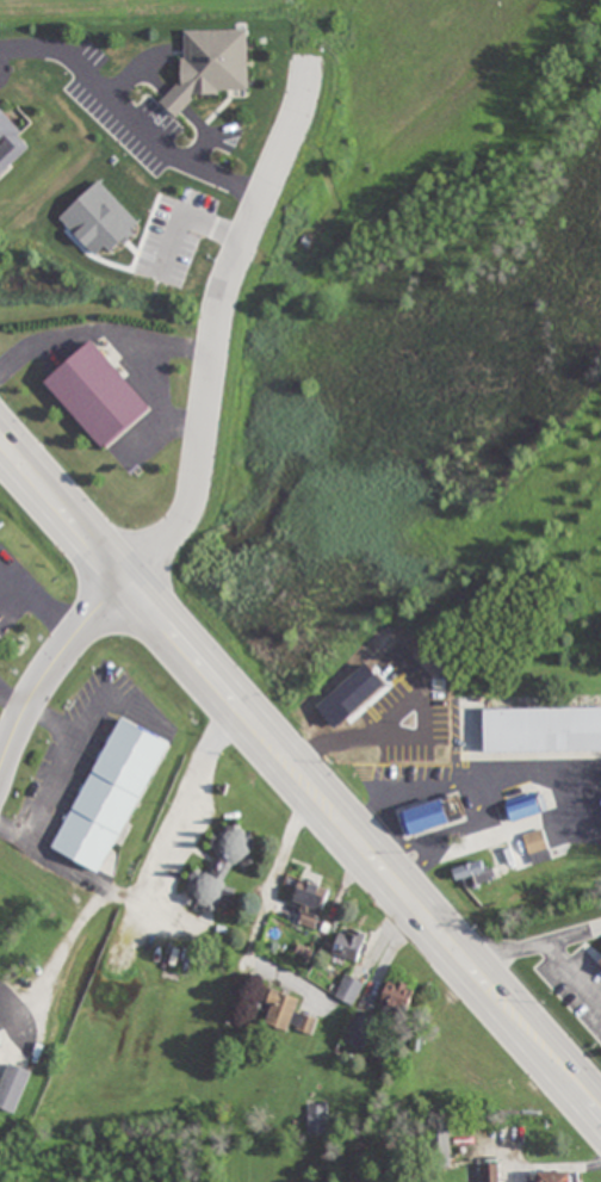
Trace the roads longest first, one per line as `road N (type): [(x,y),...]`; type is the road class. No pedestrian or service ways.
road 1 (primary): [(600,1092),(0,417)]
road 2 (primary): [(0,464),(600,1139)]
road 3 (residential): [(0,771),(63,651),(180,515),(210,320),(286,129),(304,56)]

